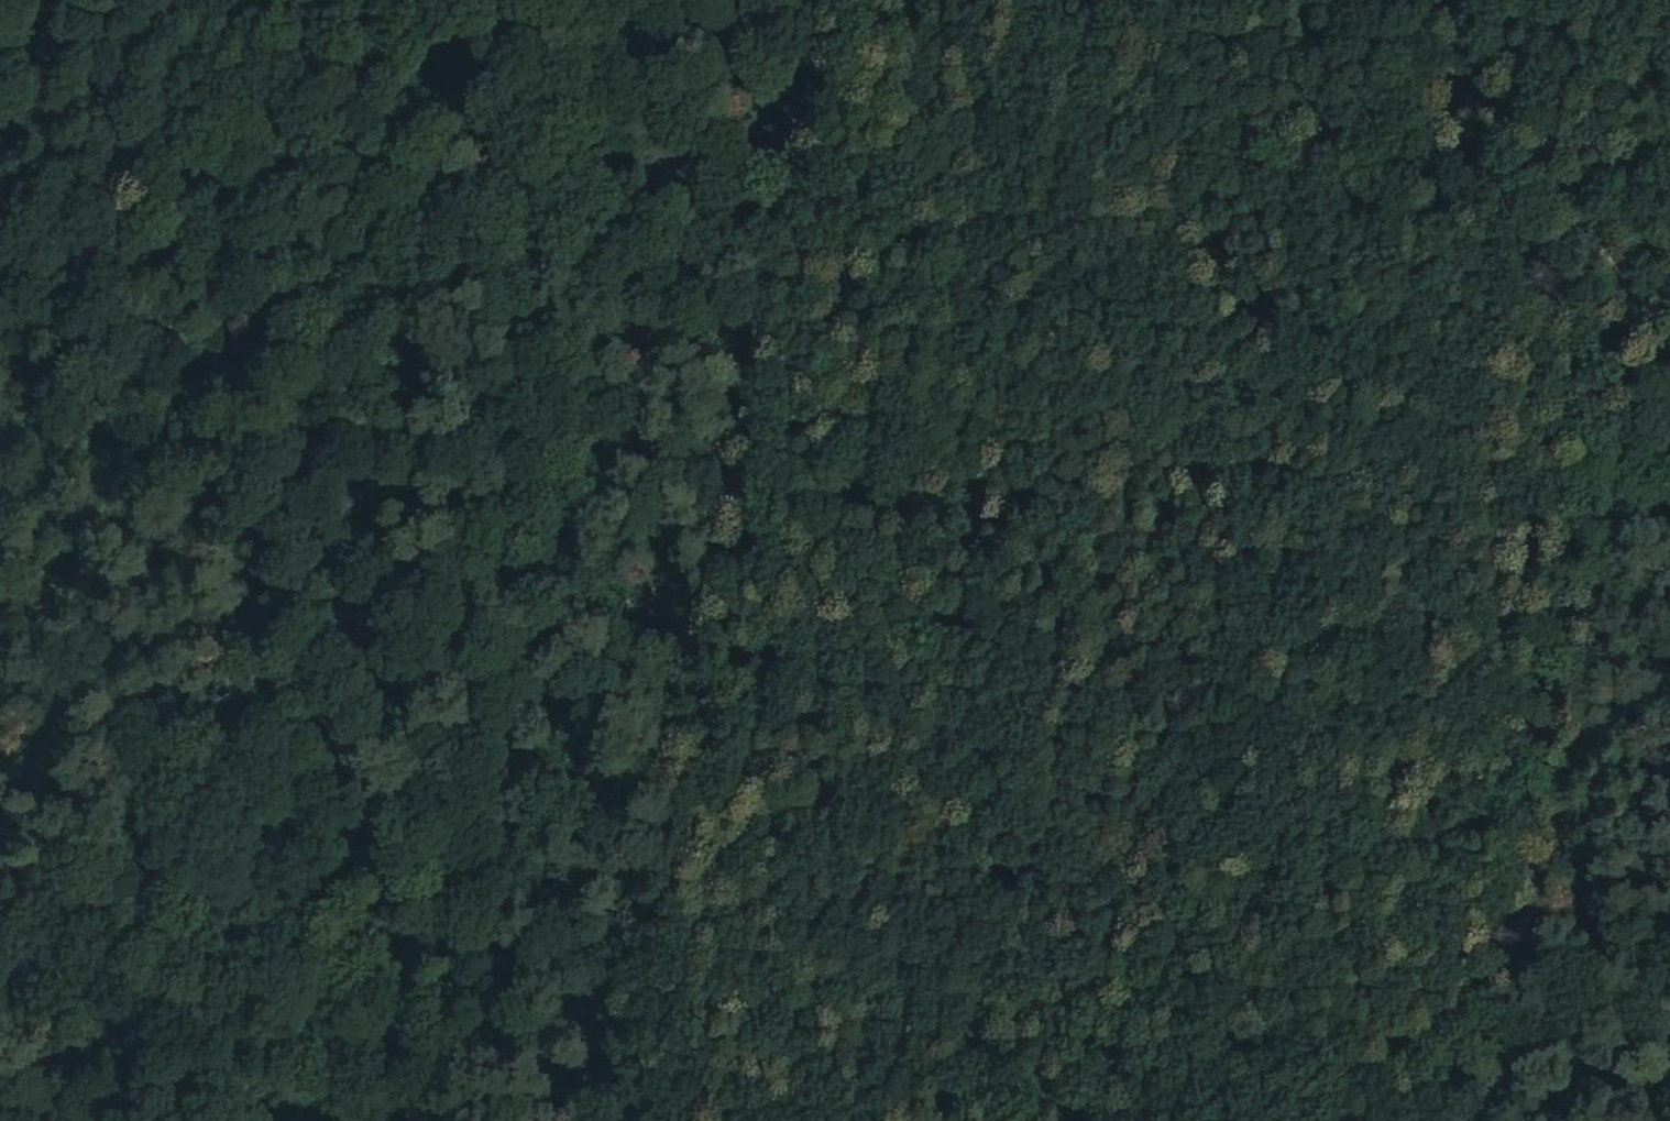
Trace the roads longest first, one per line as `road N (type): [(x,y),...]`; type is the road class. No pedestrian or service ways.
road 1 (track): [(1669,352),(1649,332),(1488,0)]

